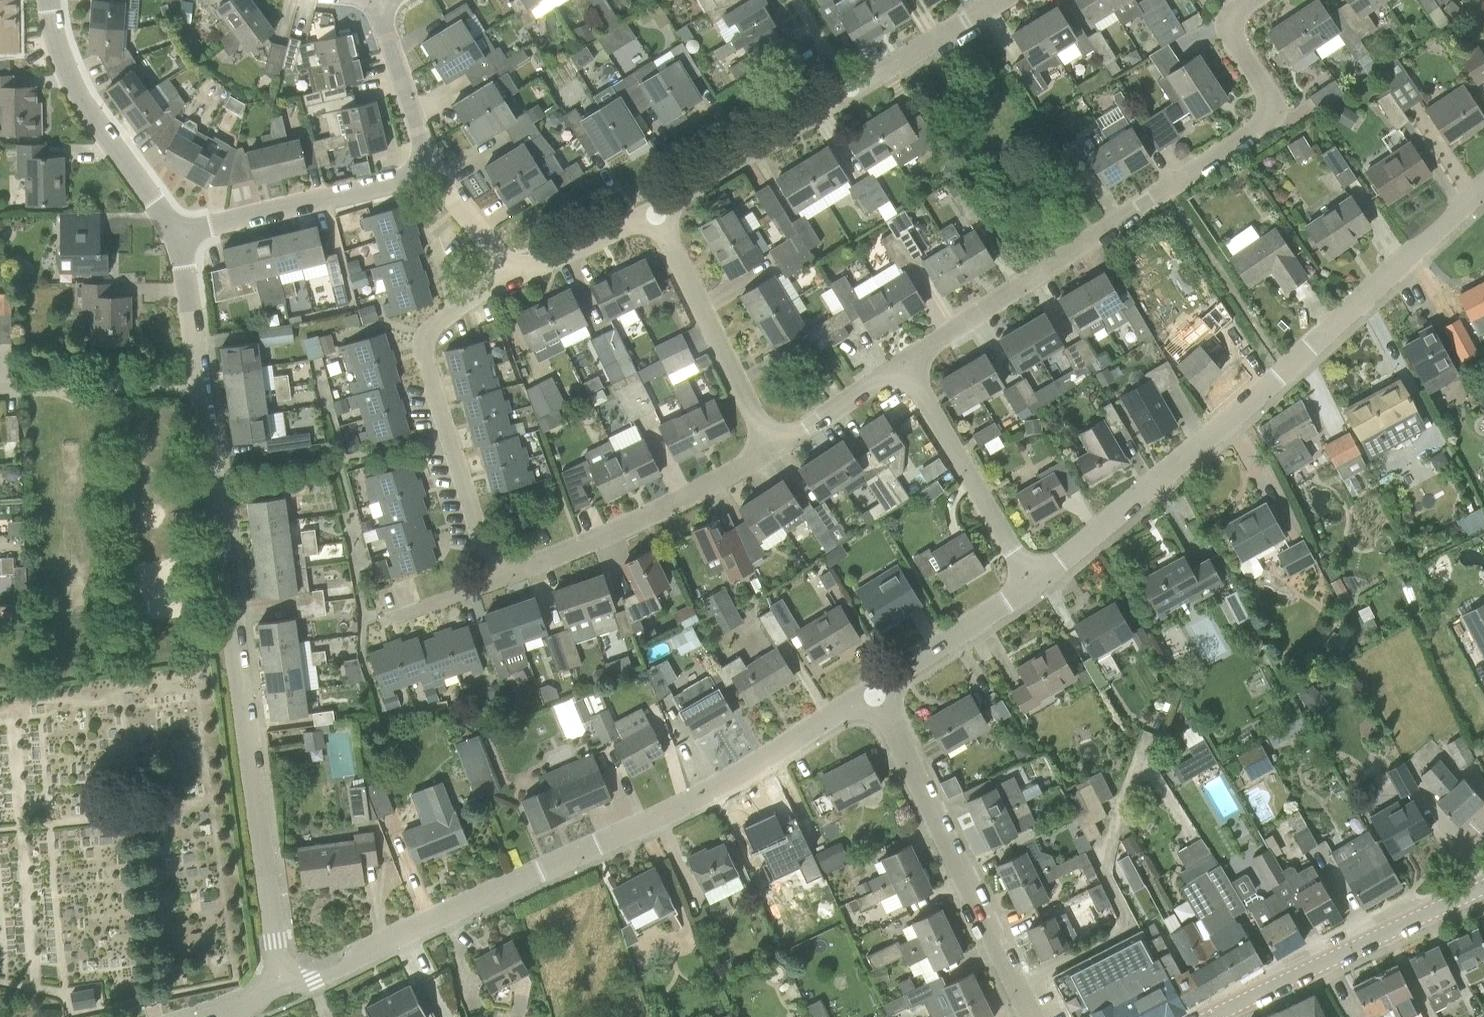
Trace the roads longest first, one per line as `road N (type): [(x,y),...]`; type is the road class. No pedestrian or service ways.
road 1 (residential): [(283,990),(181,235)]
road 2 (residential): [(283,990),(752,770),(872,697)]
road 3 (residential): [(1034,582),(1483,189)]
road 4 (residential): [(907,365),(1273,120),(1276,109),(1232,32),(1238,13),(1258,0)]
road 5 (residential): [(497,581),(421,345),(426,332),(474,295),(513,276)]
road 6 (residential): [(1034,1016),(872,697)]
road 7 (residential): [(497,581),(621,535),(771,450)]
road 8 (unclassified): [(1220,1016),(1479,888)]
road 9 (residential): [(181,235),(84,102),(64,59),(51,0)]
road 10 (residential): [(771,450),(656,210)]
road 11 (residential): [(181,235),(432,167)]
road 12 (residential): [(1034,582),(907,365)]
road 13 (residential): [(656,210),(858,88)]
road 14 (residential): [(872,697),(1034,582)]
road 15 (residential): [(432,167),(379,3)]
road 16 (residential): [(858,88),(1001,0)]
road 17 (residential): [(771,450),(907,365)]
road 18 (residential): [(513,276),(656,210)]
road 19 (residential): [(513,276),(432,167)]
road 20 (residential): [(382,622),(497,581)]

